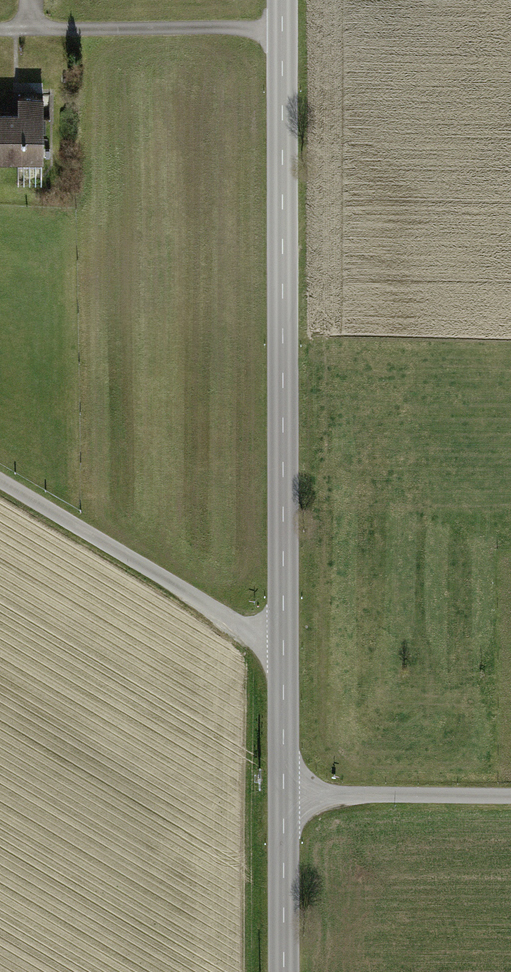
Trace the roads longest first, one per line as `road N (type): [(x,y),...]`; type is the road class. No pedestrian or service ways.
road 1 (tertiary): [(283,0),(283,637)]
road 2 (unclassified): [(283,637),(248,631),(0,486)]
road 3 (track): [(26,0),(27,19),(42,33),(283,31)]
road 4 (unclassified): [(284,796),(510,797)]
road 5 (tertiary): [(284,796),(284,971)]
road 6 (tertiary): [(283,637),(284,796)]

